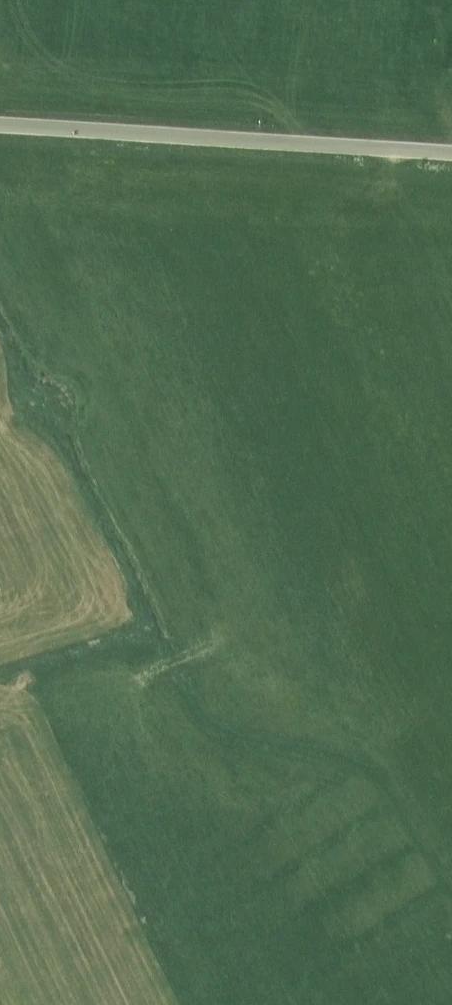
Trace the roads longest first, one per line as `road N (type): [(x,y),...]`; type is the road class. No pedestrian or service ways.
road 1 (tertiary): [(0,126),(451,157)]

